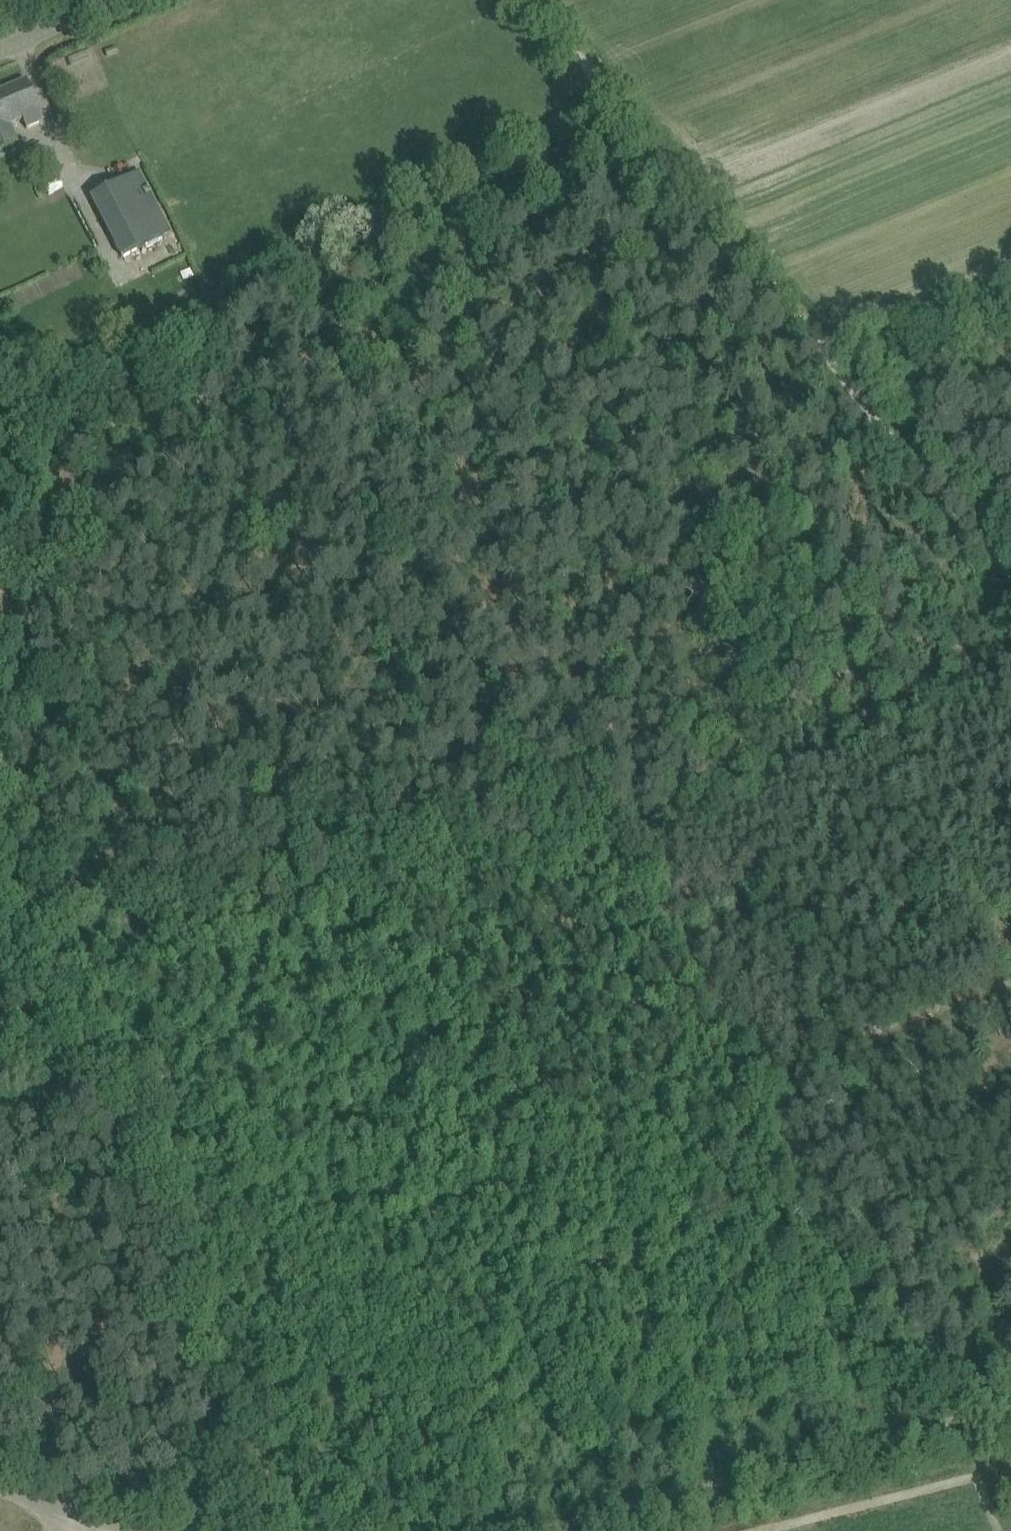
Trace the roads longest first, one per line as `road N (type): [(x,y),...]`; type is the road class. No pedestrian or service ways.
road 1 (track): [(537,0),(1010,568)]
road 2 (track): [(0,391),(633,117)]
road 3 (track): [(518,1530),(1010,1399)]

